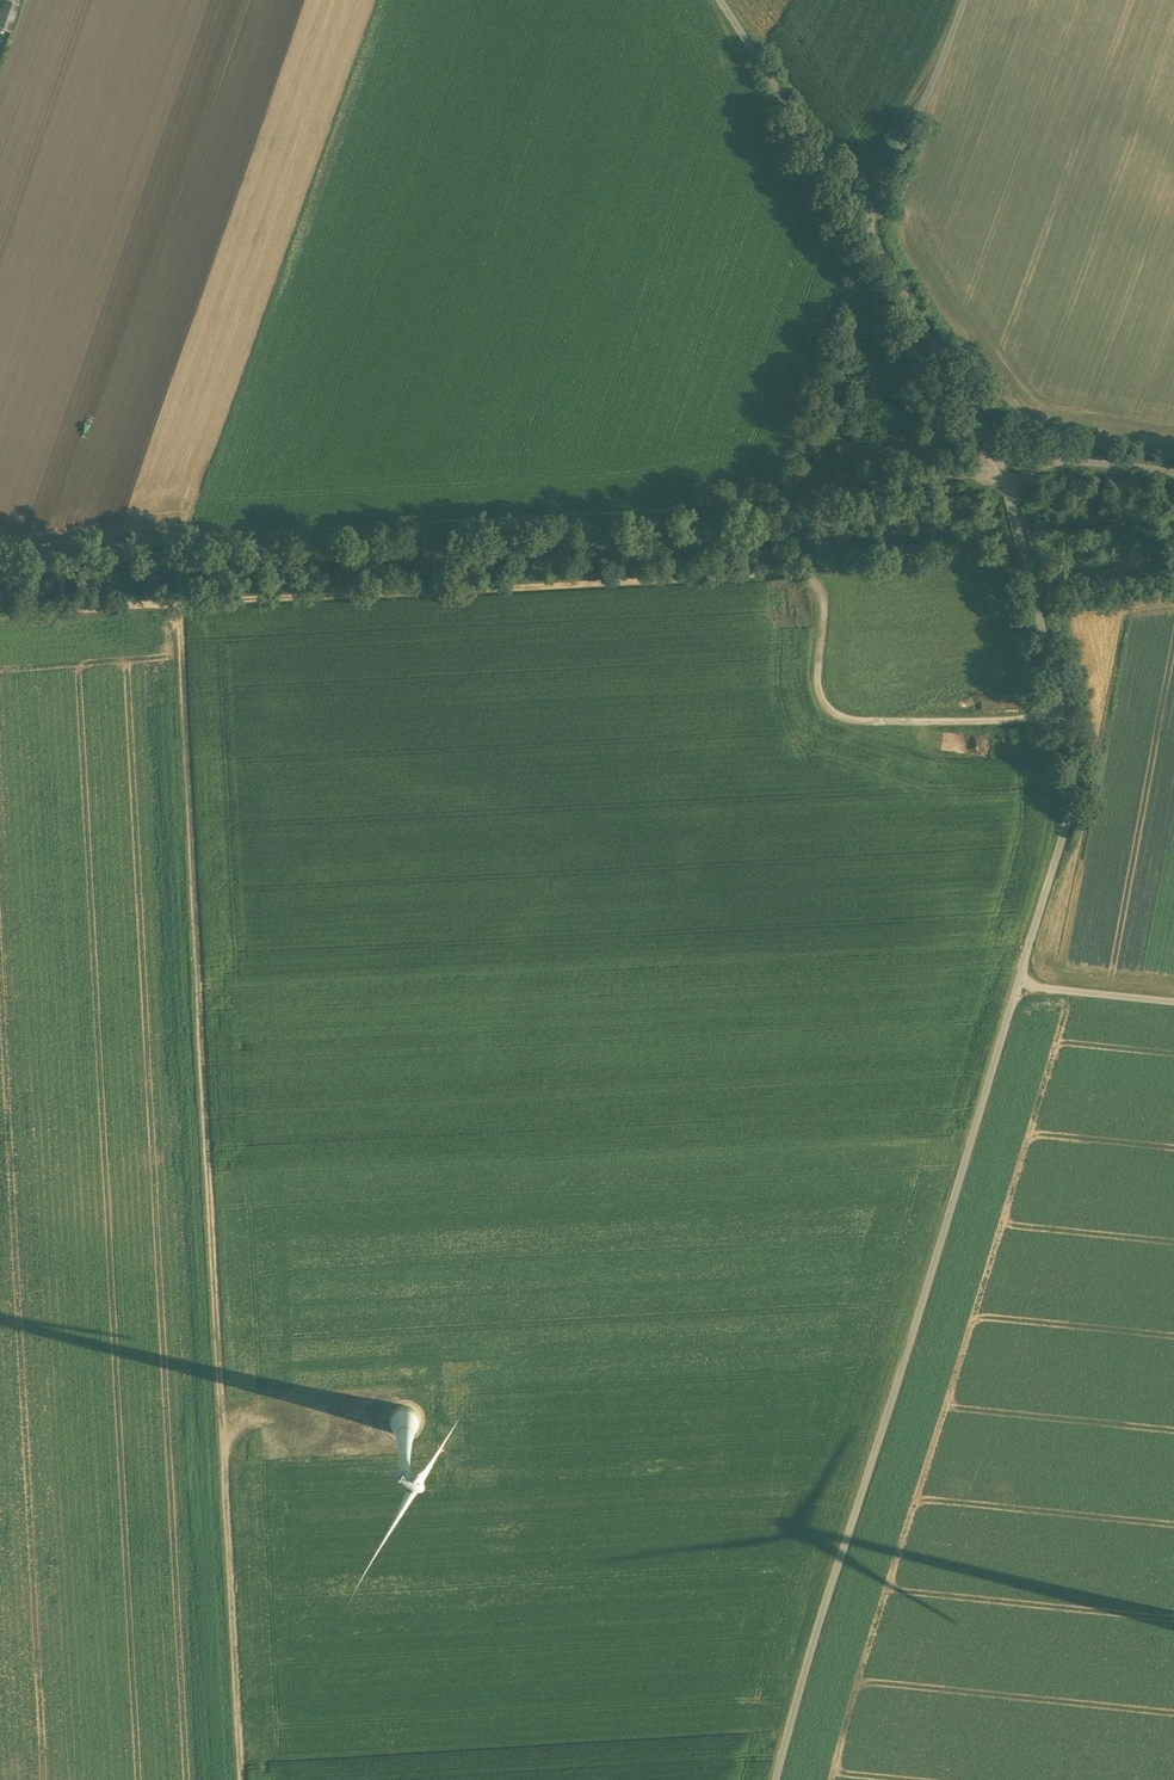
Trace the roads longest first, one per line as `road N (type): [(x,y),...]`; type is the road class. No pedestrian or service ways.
road 1 (unclassified): [(1035,584),(1074,793),(780,1779)]
road 2 (track): [(0,616),(796,572),(823,595),(818,687),(843,719),(1013,720),(1062,712)]
road 3 (track): [(178,603),(242,1779)]
road 4 (track): [(0,547),(710,508),(1003,469)]
road 5 (unclassified): [(859,218),(994,446),(1008,484)]
road 6 (unclassified): [(721,0),(859,218)]
road 7 (unclassified): [(859,218),(880,196),(965,0)]
road 8 (unclassified): [(1173,472),(1059,461),(1008,484)]
road 9 (track): [(1021,987),(1173,1001)]
road 10 (unclassified): [(1035,584),(1173,565)]

